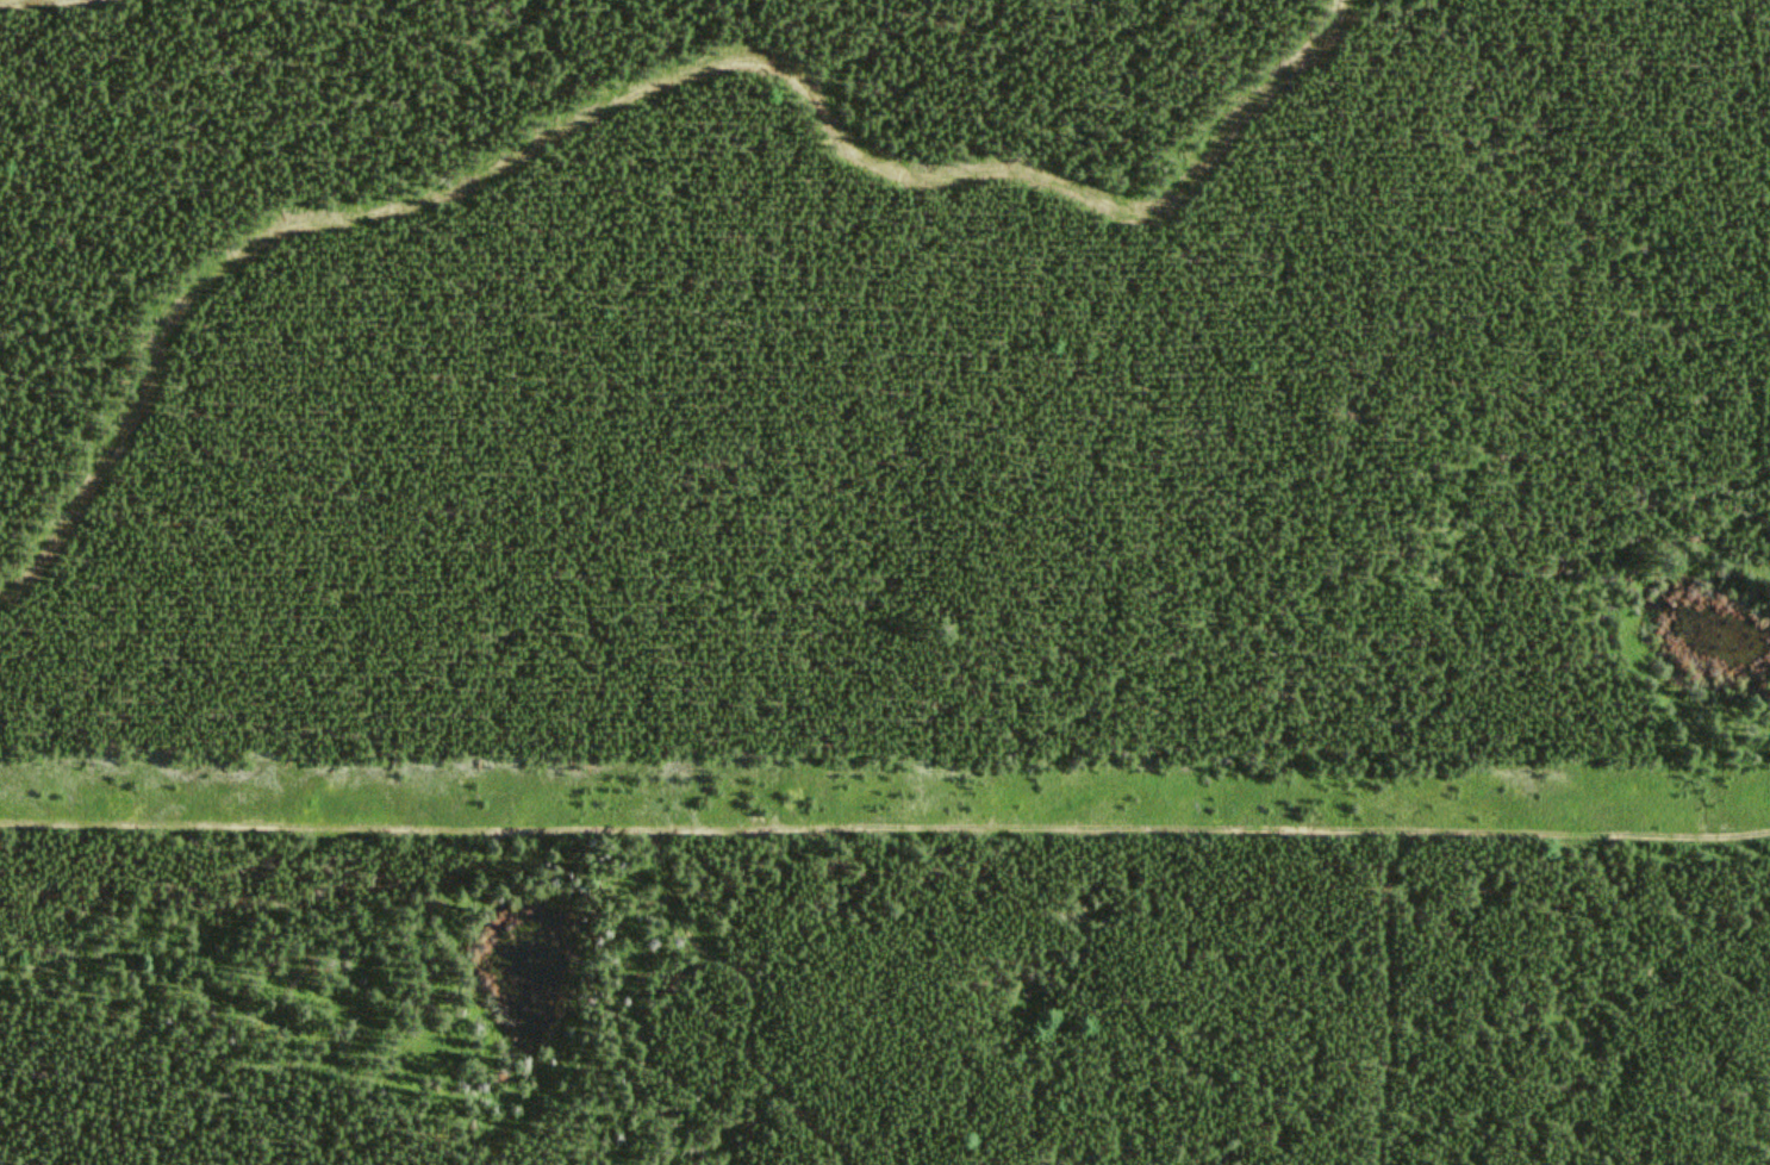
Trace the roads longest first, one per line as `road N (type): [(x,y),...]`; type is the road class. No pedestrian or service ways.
road 1 (track): [(1769,826),(1706,837),(1199,827),(0,828)]
road 2 (track): [(0,592),(25,581),(85,491),(156,373),(164,324),(294,220),(389,211),(723,56),(781,60),(855,152),(924,172),(1017,166),(1158,214),(1351,11),(1348,0)]

